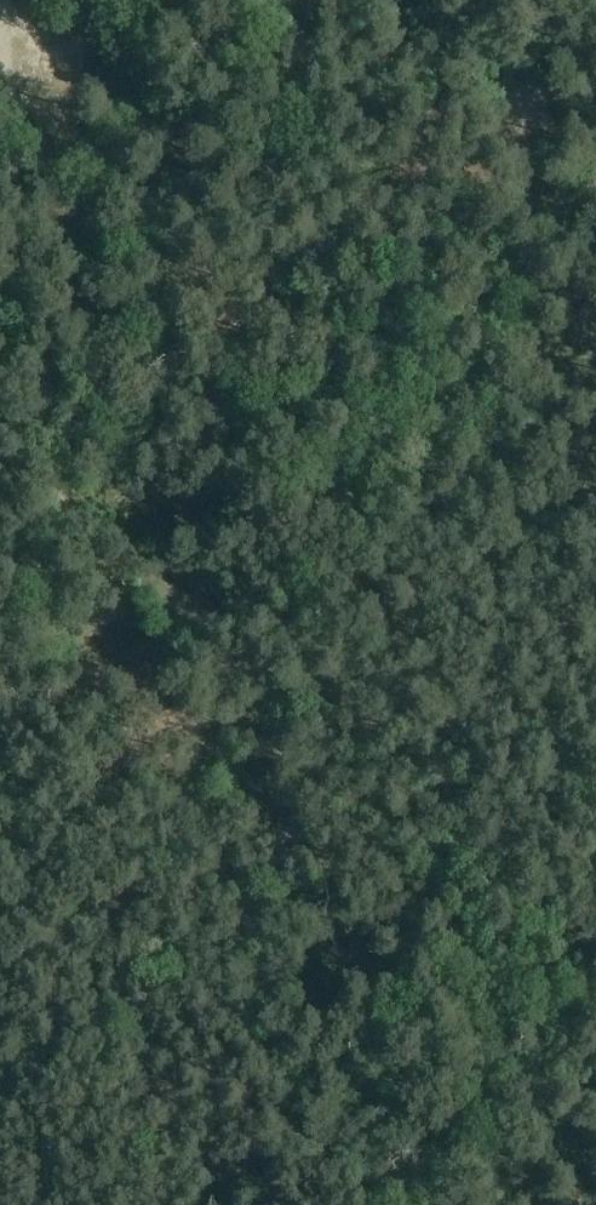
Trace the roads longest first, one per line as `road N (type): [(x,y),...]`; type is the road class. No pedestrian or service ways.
road 1 (track): [(0,1166),(19,1076),(20,1001),(0,868)]

